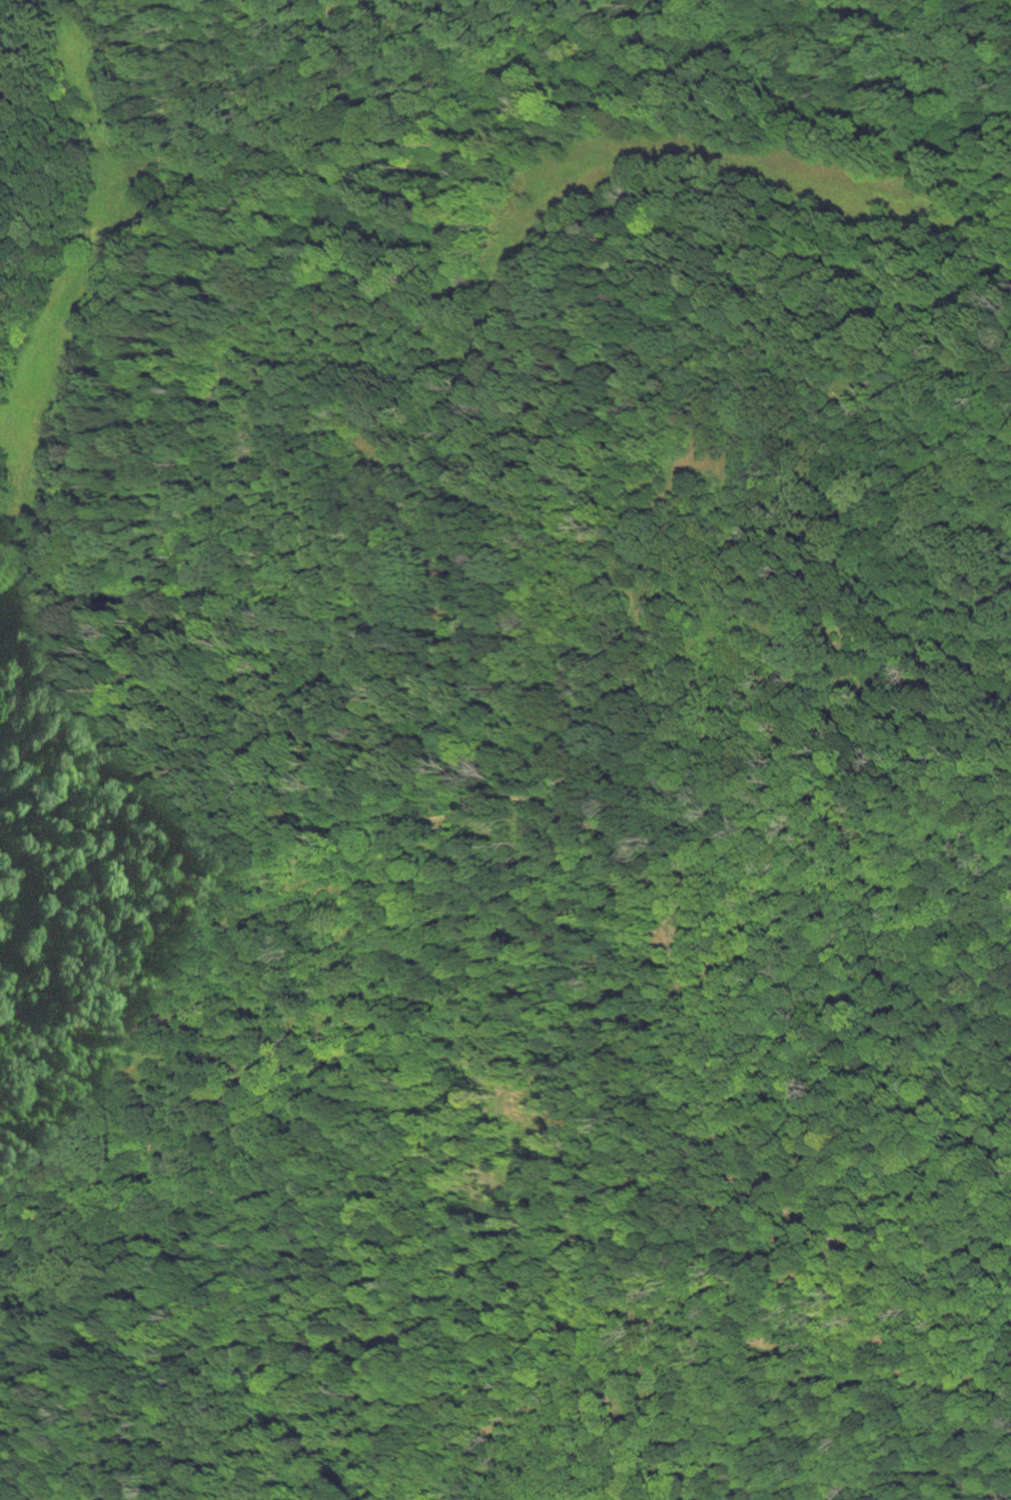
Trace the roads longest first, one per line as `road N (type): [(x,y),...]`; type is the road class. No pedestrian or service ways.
road 1 (residential): [(0,1296),(33,1280),(80,1235),(135,1122)]

